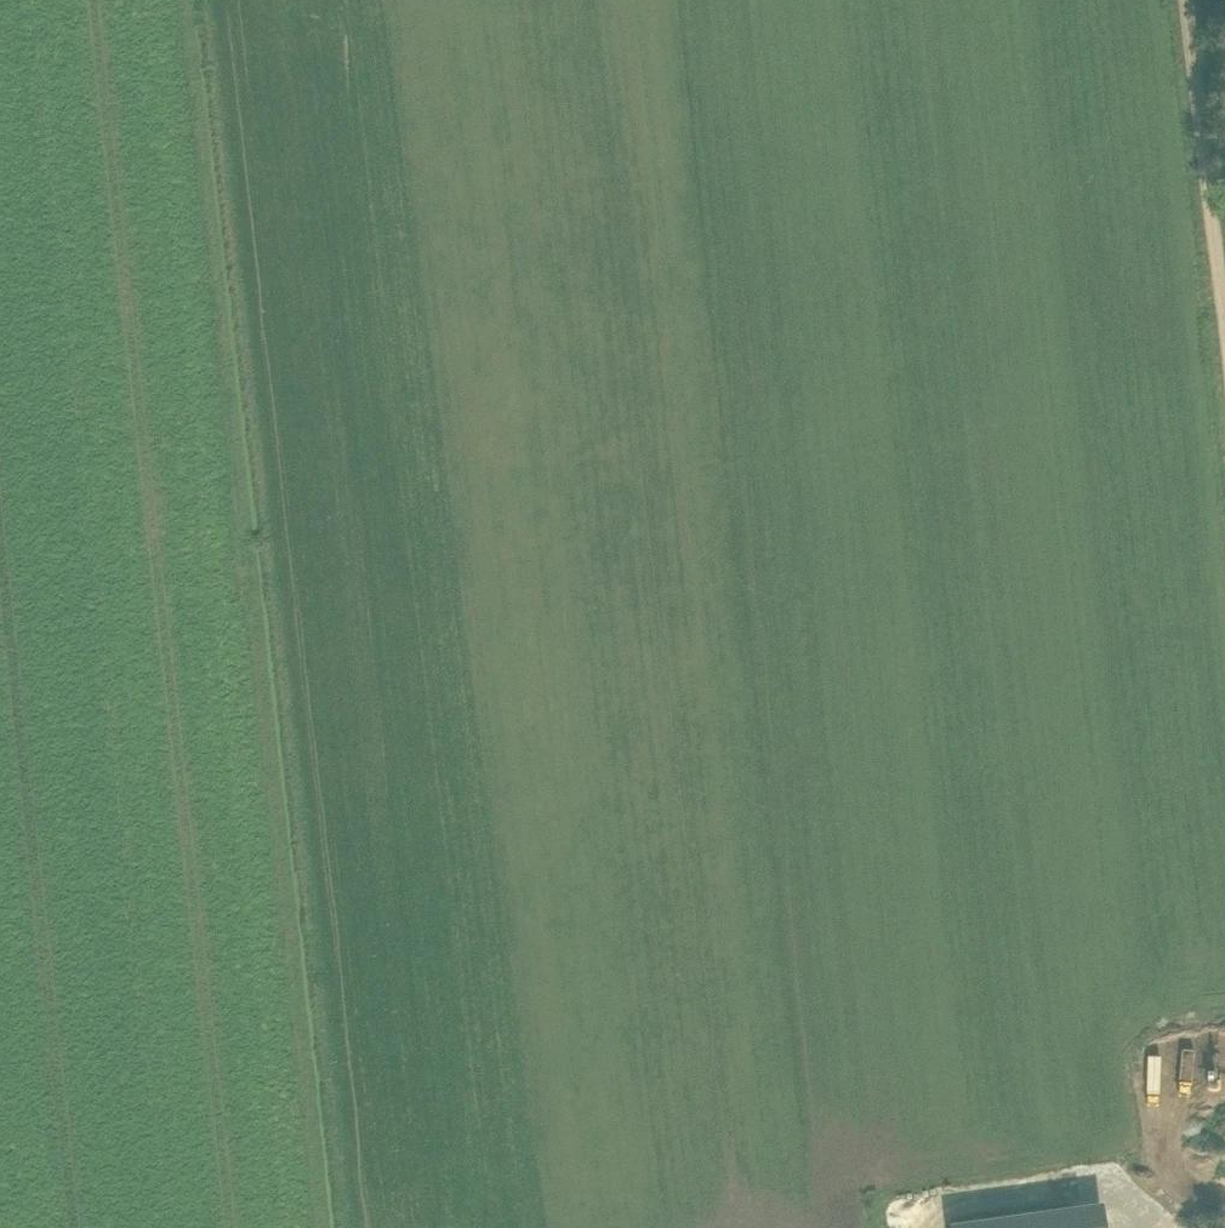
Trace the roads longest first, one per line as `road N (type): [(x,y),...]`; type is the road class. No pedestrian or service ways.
road 1 (track): [(1187,0),(1224,341)]

